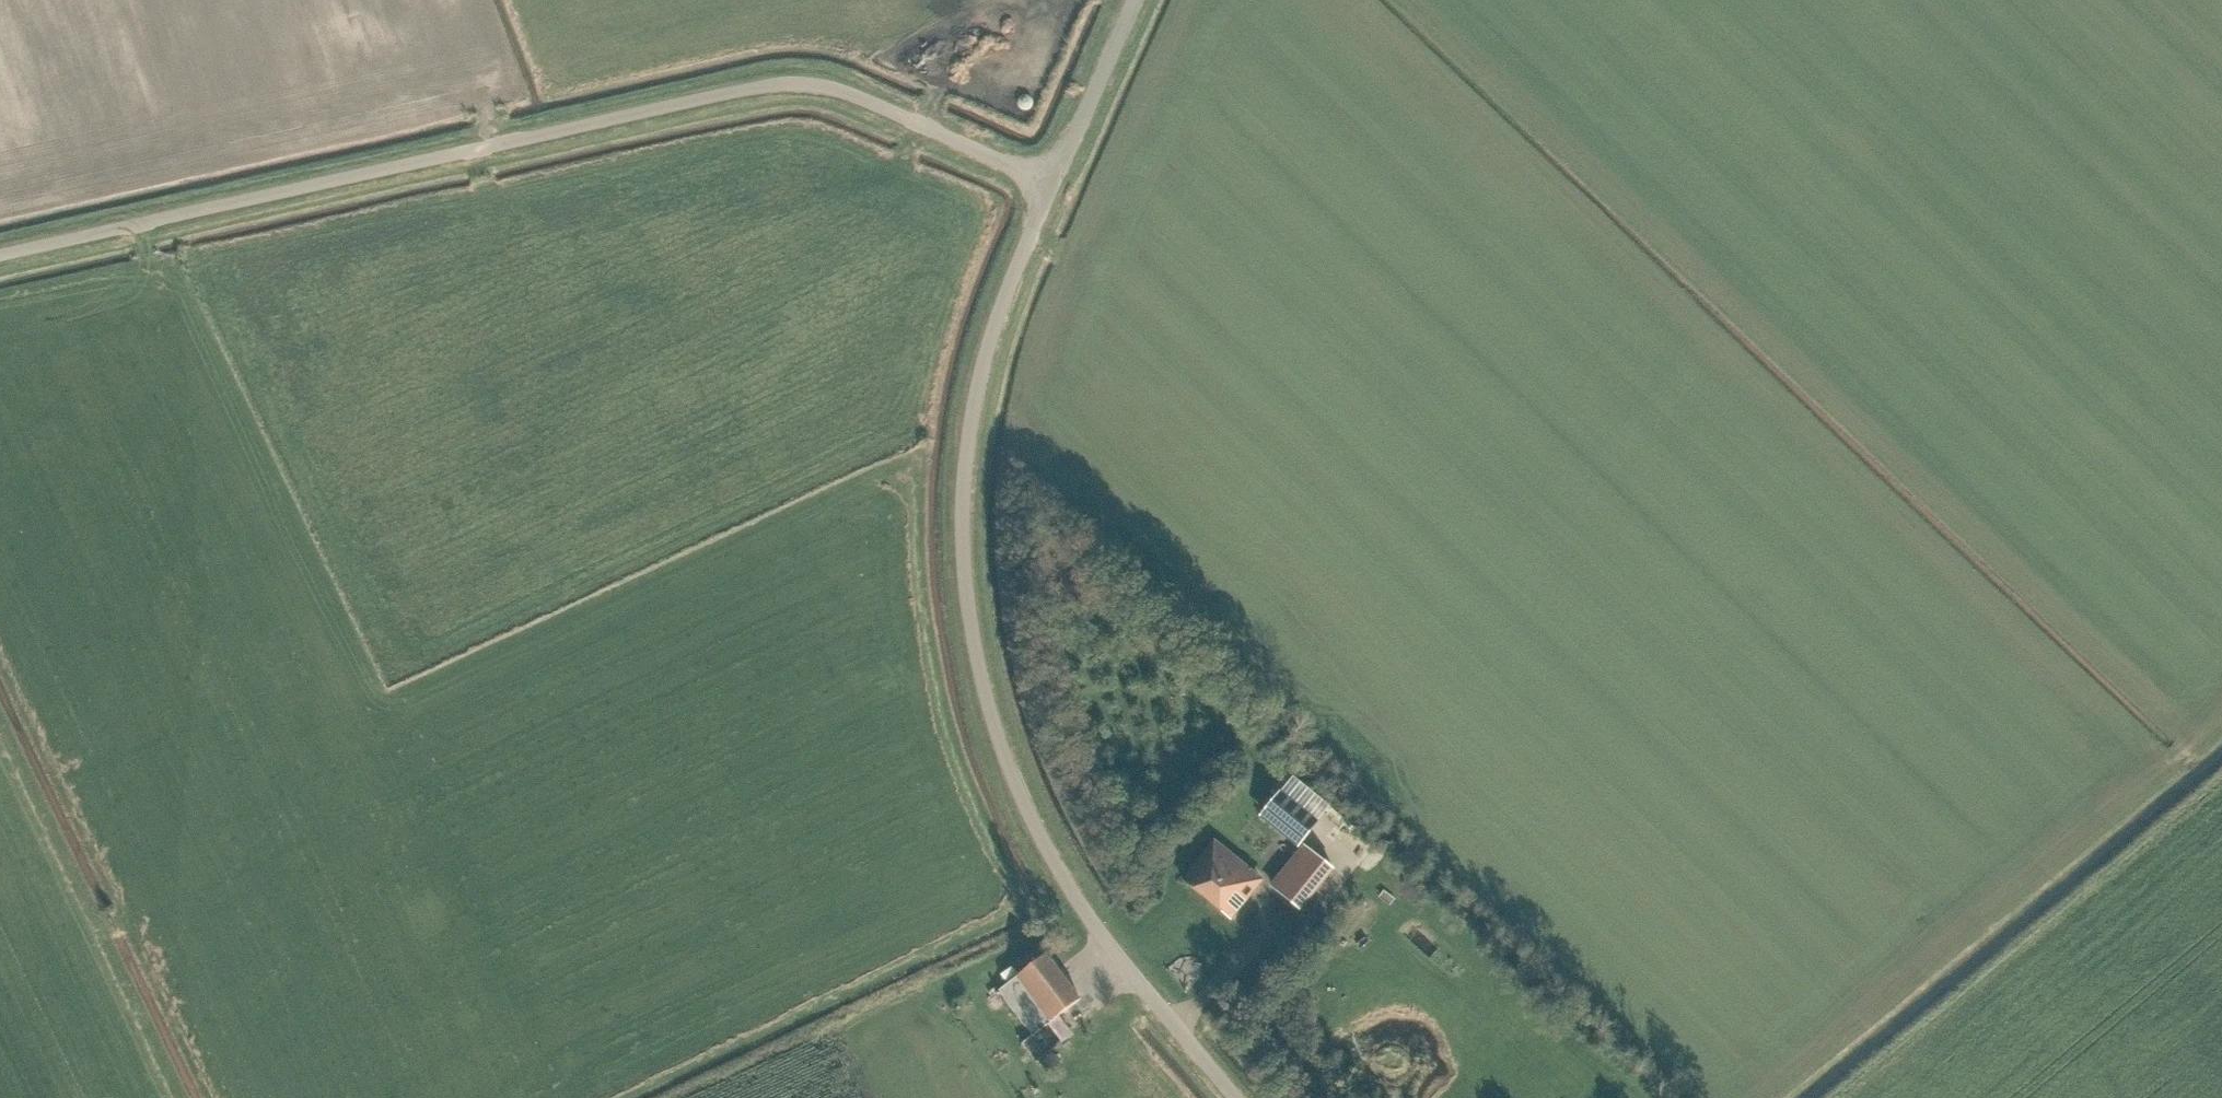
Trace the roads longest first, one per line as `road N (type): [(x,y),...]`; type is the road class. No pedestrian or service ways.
road 1 (unclassified): [(0,274),(791,84),(851,94),(1054,183)]
road 2 (unclassified): [(1238,1097),(1070,888),(1016,785),(980,666),(965,563),(968,444),(1003,305),(1054,183)]
road 3 (unclassified): [(1054,183),(1135,0)]

